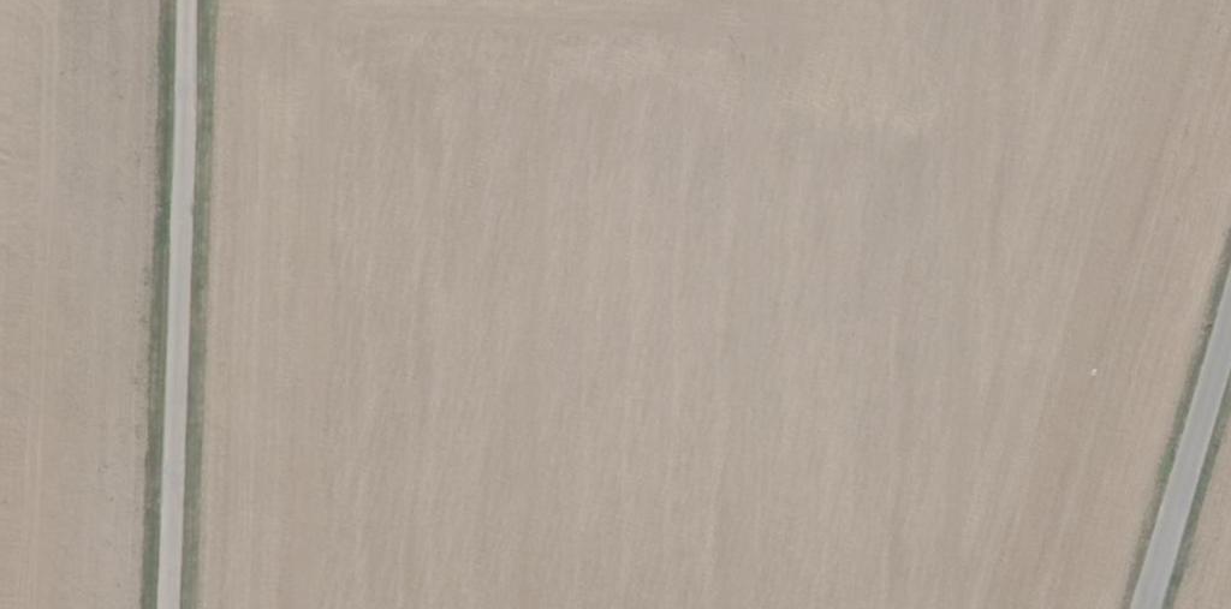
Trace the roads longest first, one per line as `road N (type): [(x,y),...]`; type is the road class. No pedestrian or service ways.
road 1 (unclassified): [(179,608),(198,267),(196,0)]
road 2 (unclassified): [(1230,347),(1154,608)]

